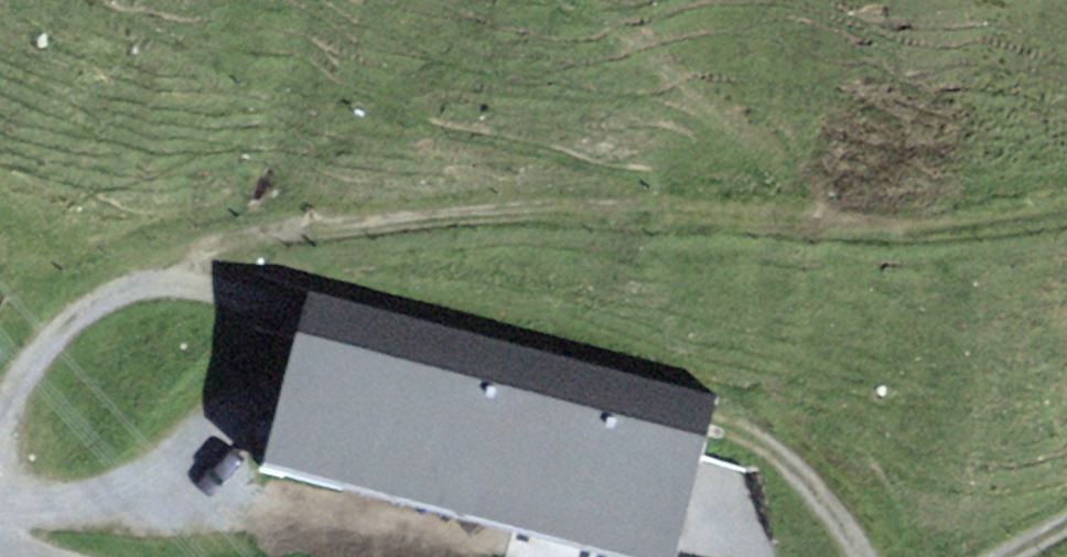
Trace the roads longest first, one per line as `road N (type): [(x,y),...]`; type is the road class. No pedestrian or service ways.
road 1 (track): [(207,251),(75,323),(23,388),(0,445)]
road 2 (track): [(0,494),(115,497),(247,423)]
road 3 (track): [(863,556),(773,447),(724,422)]

